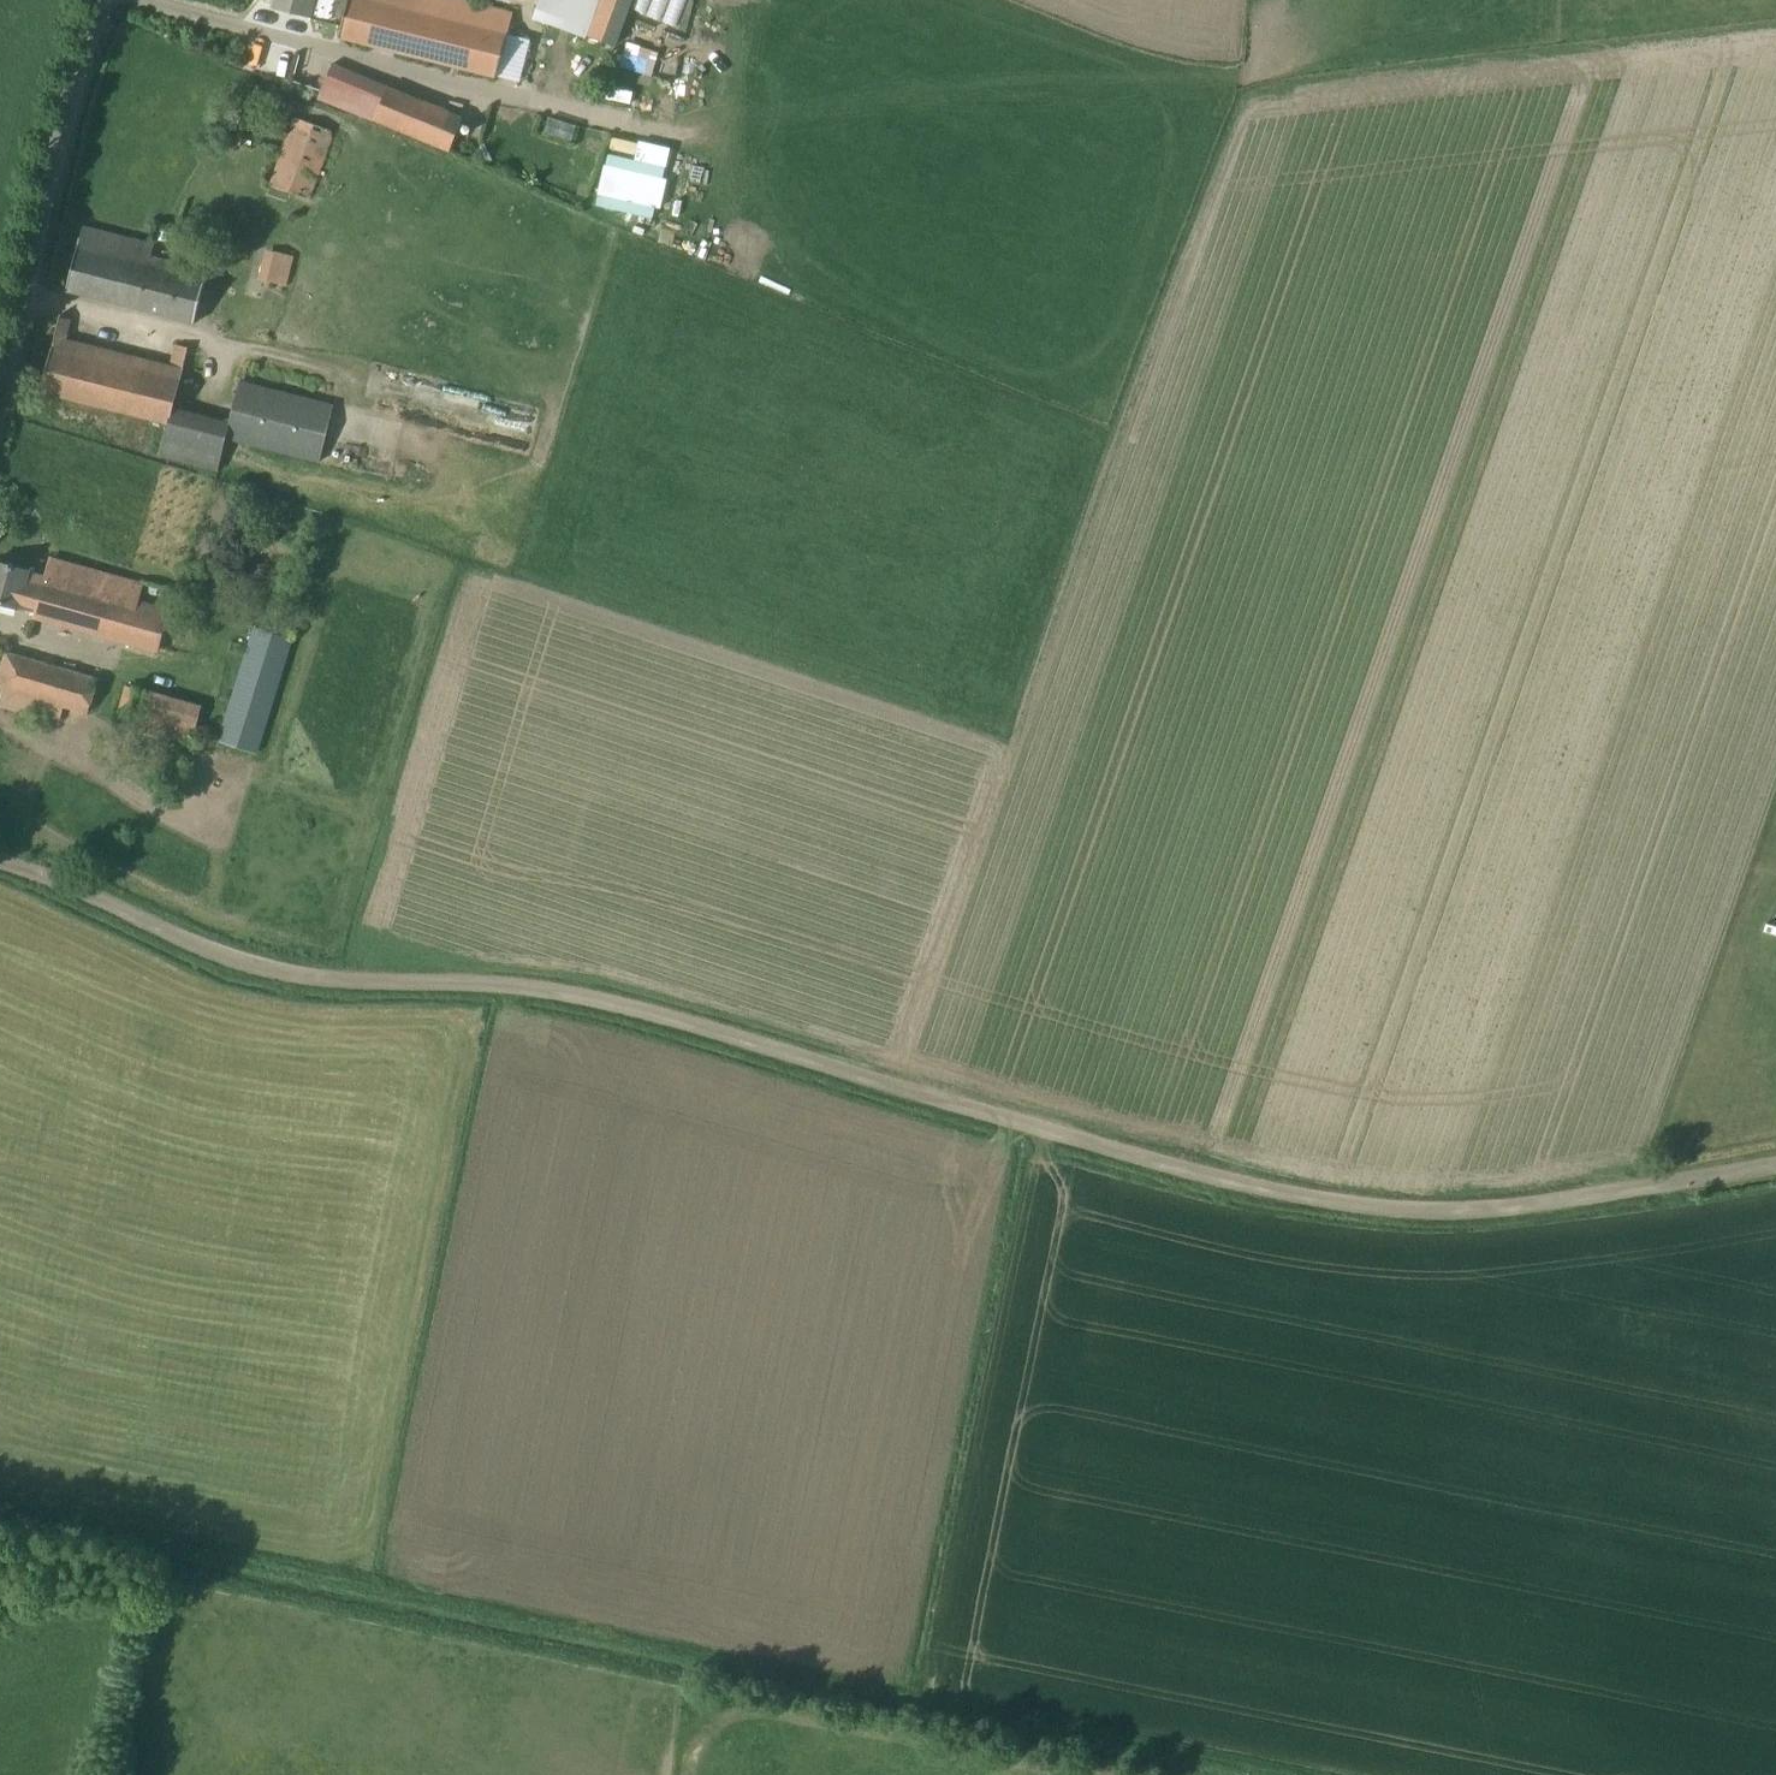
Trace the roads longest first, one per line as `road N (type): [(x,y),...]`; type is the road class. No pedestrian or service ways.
road 1 (track): [(0,861),(275,973),(519,983),(610,997),(1255,1187),(1411,1210),(1504,1207),(1775,1161)]
road 2 (unclassified): [(0,397),(80,80),(114,0)]

